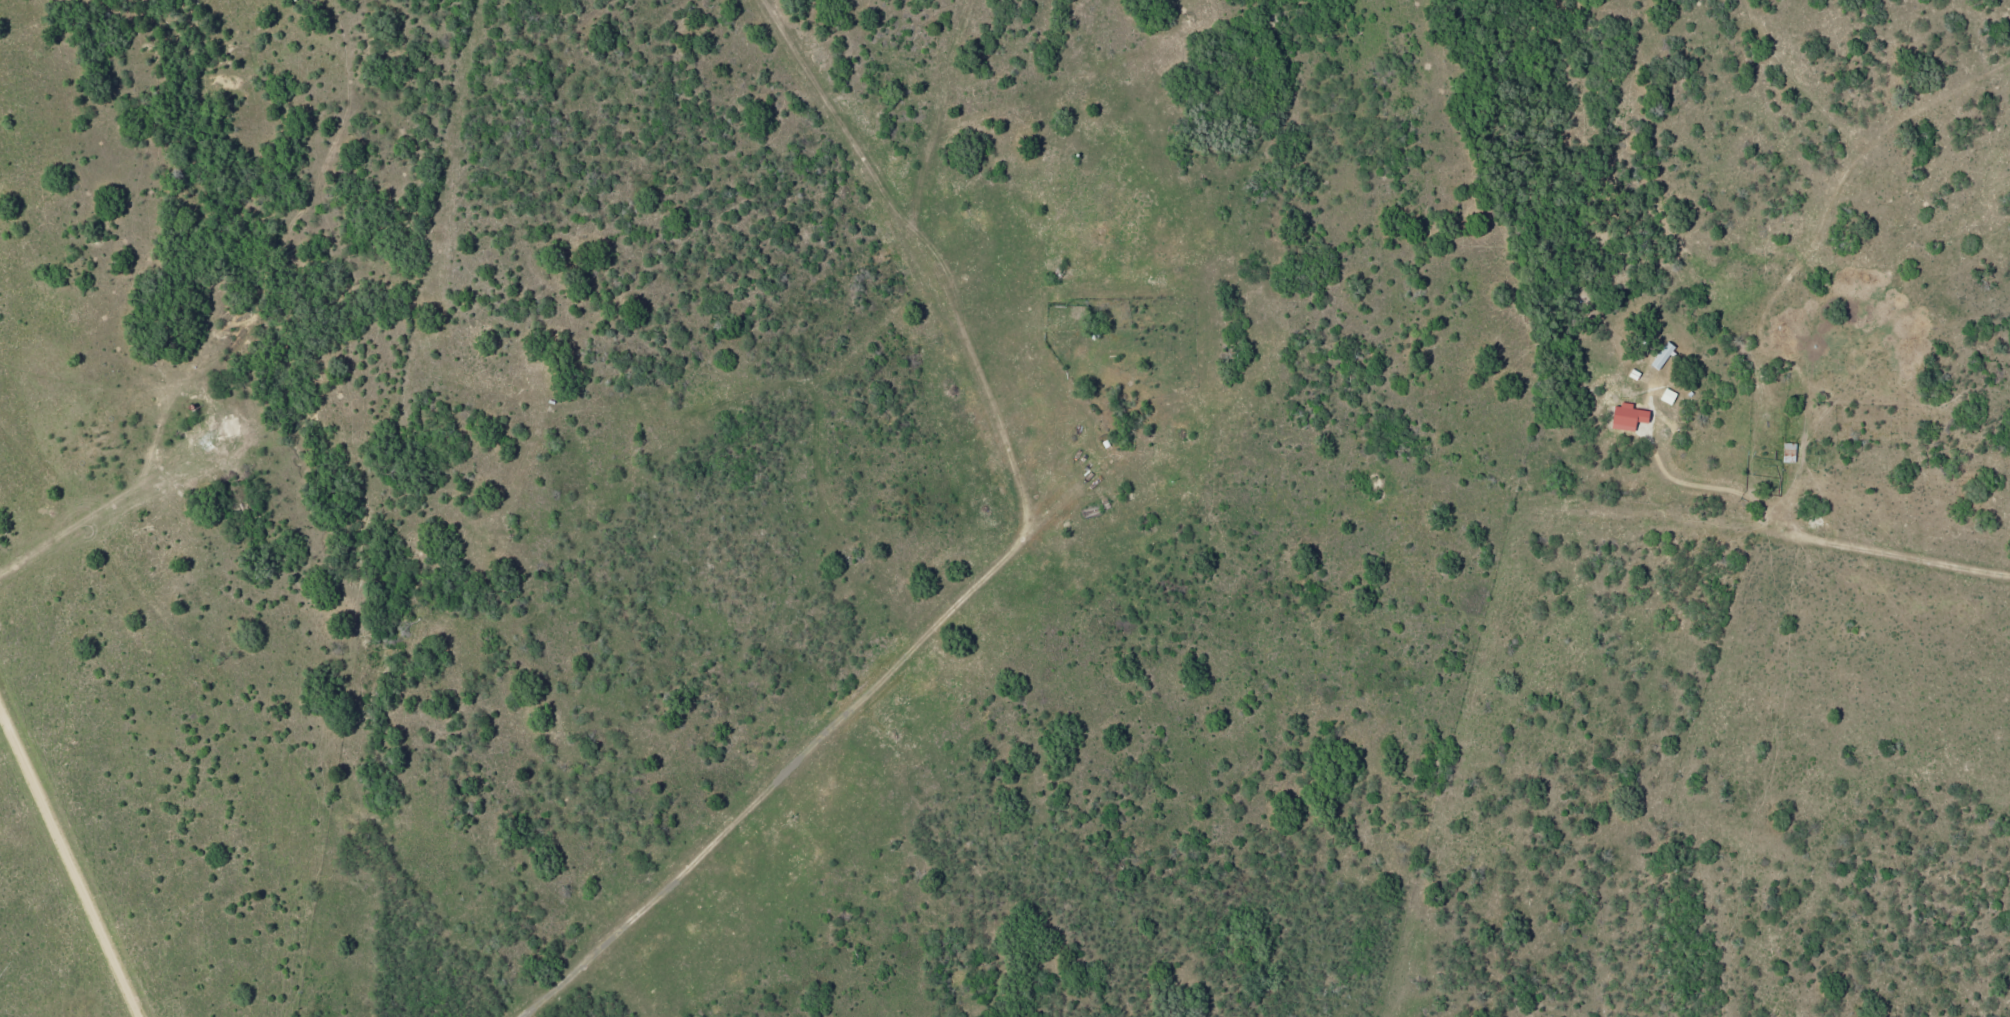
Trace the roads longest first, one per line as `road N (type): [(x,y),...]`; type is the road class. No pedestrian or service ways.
road 1 (residential): [(146,1016),(0,693)]

